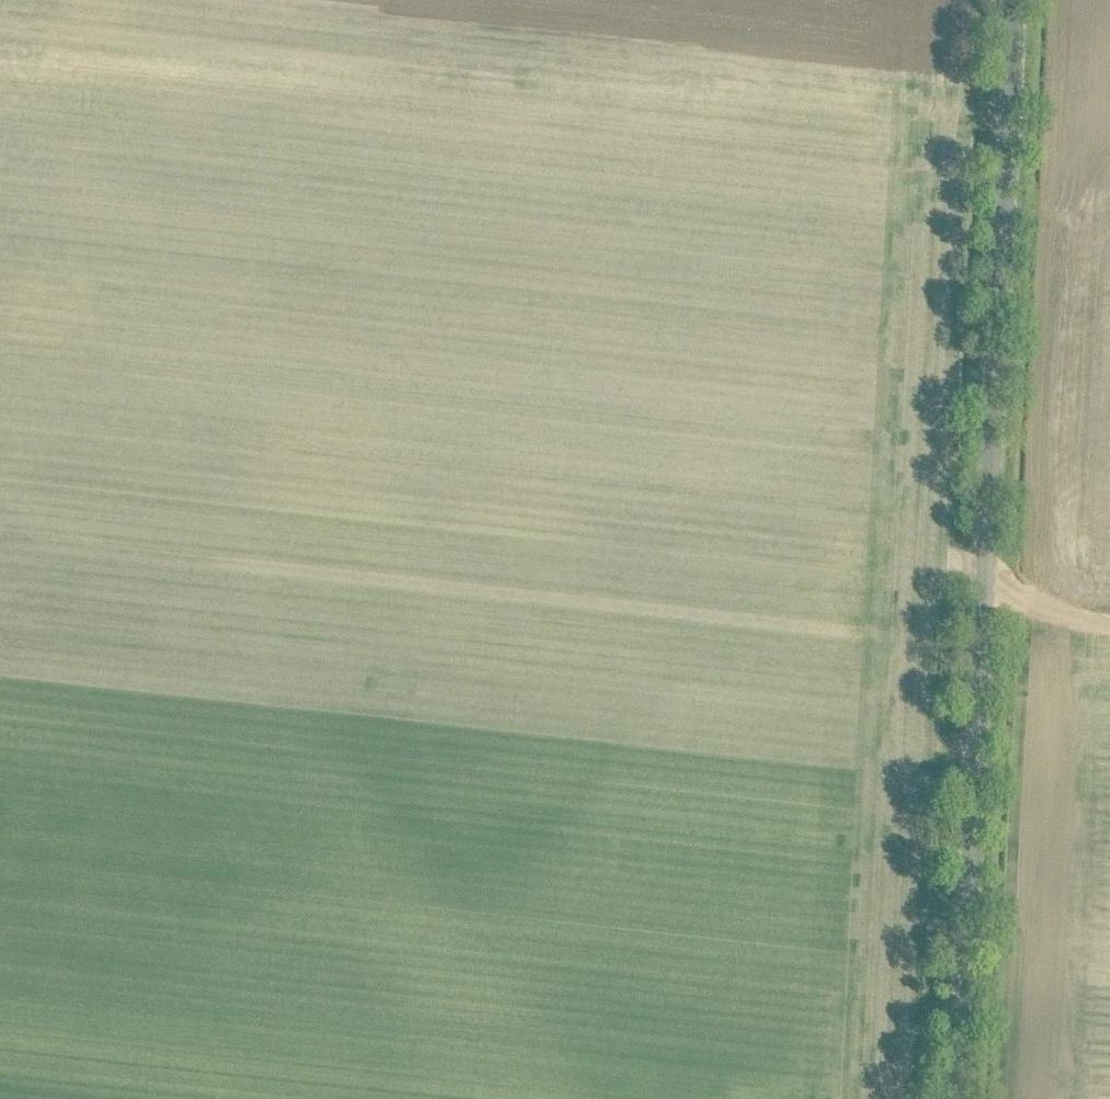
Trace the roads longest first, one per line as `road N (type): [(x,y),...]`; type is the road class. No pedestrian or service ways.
road 1 (unclassified): [(957,1098),(1014,0)]
road 2 (track): [(982,604),(1109,619)]

